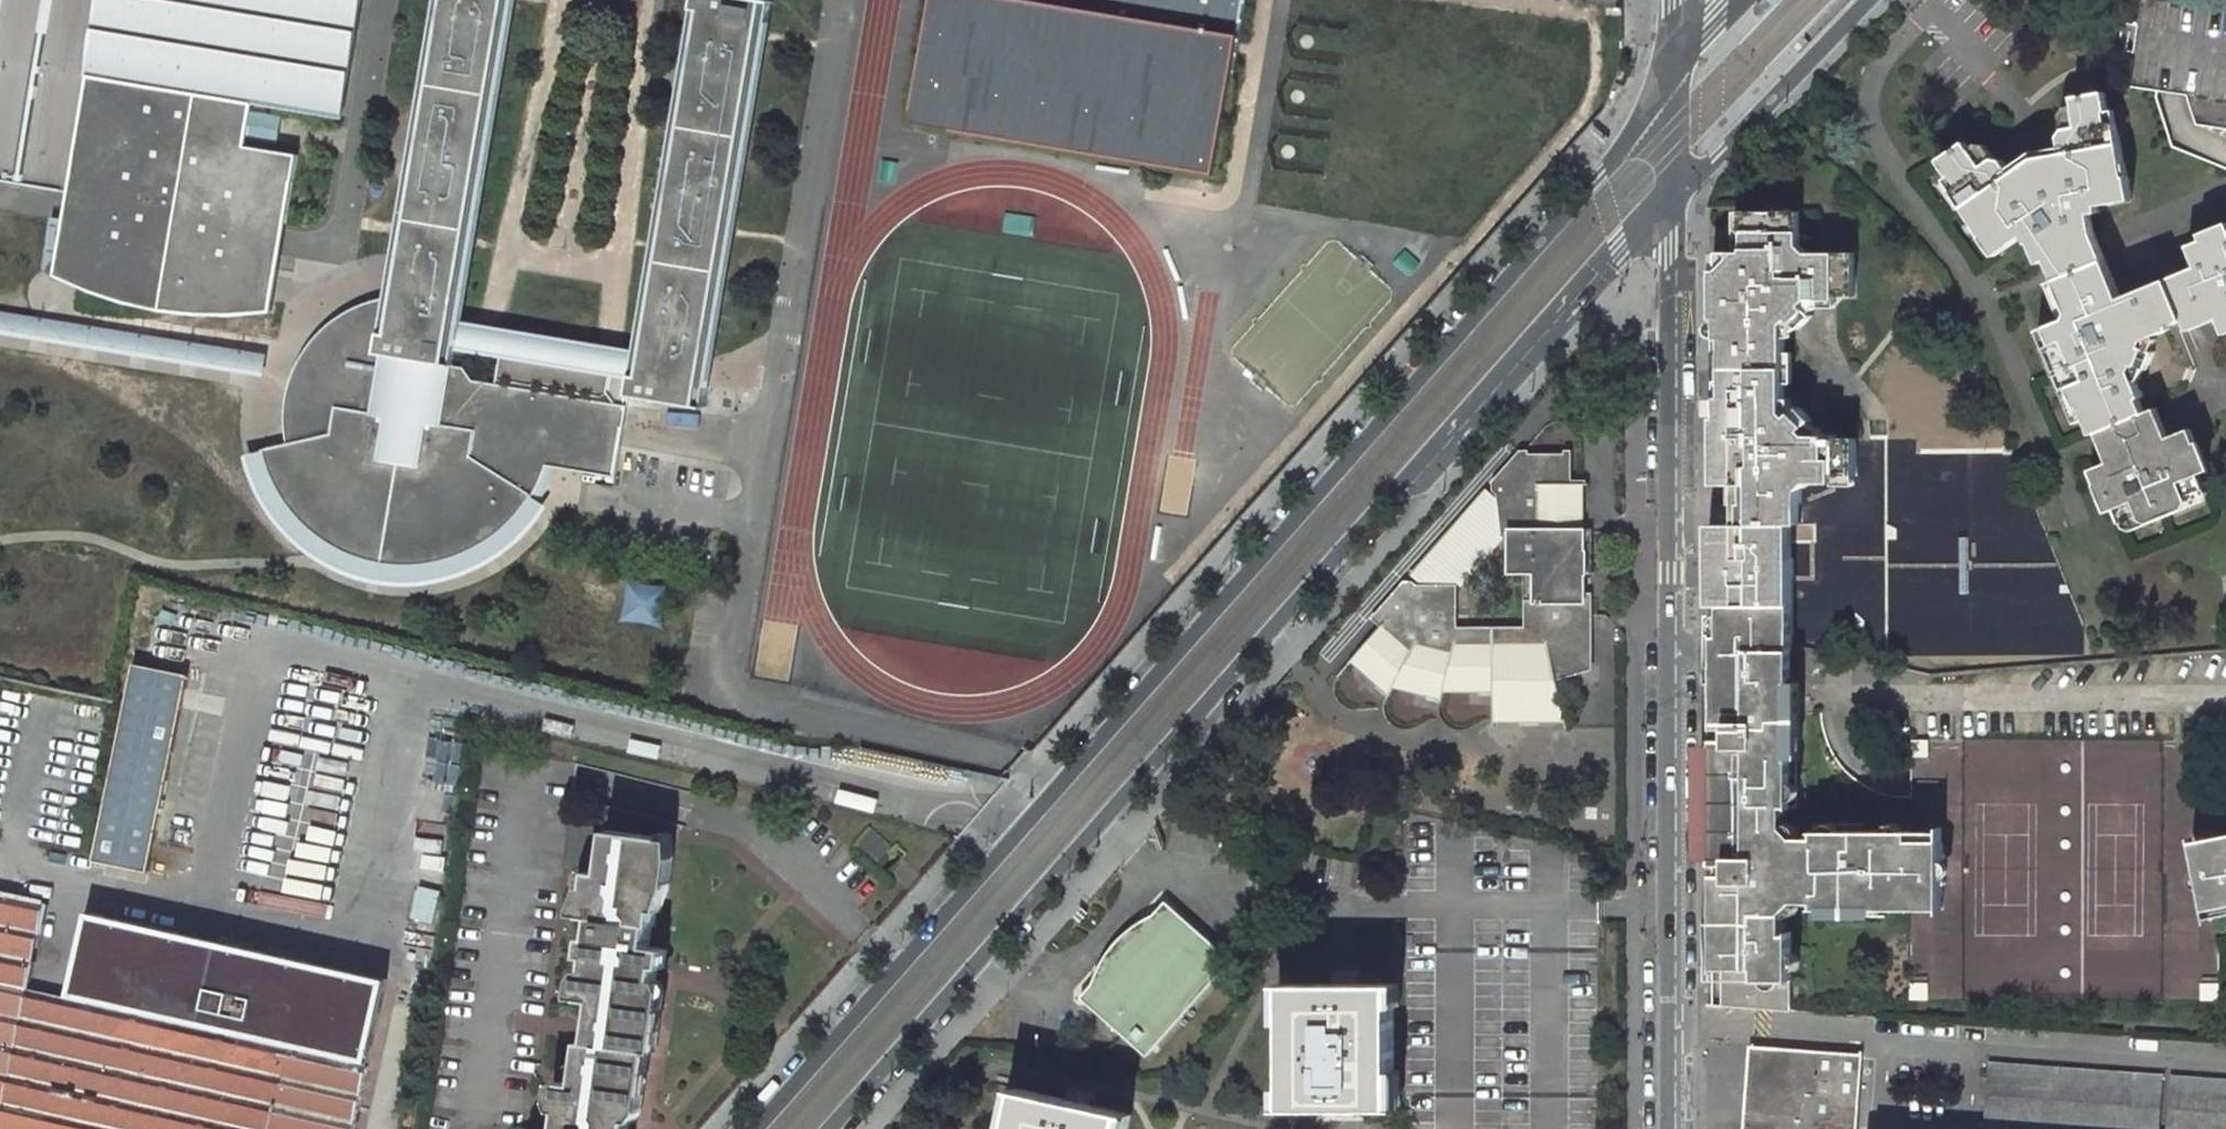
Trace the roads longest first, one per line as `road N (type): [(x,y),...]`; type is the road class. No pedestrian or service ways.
road 1 (secondary): [(1673,68),(1616,156),(754,1128)]
road 2 (secondary): [(830,1128),(1295,600),(1670,200)]
road 3 (tertiary): [(1670,1128),(1670,200)]
road 4 (secondary): [(1670,200),(1866,0)]
road 5 (tertiary): [(1670,200),(1673,68)]

